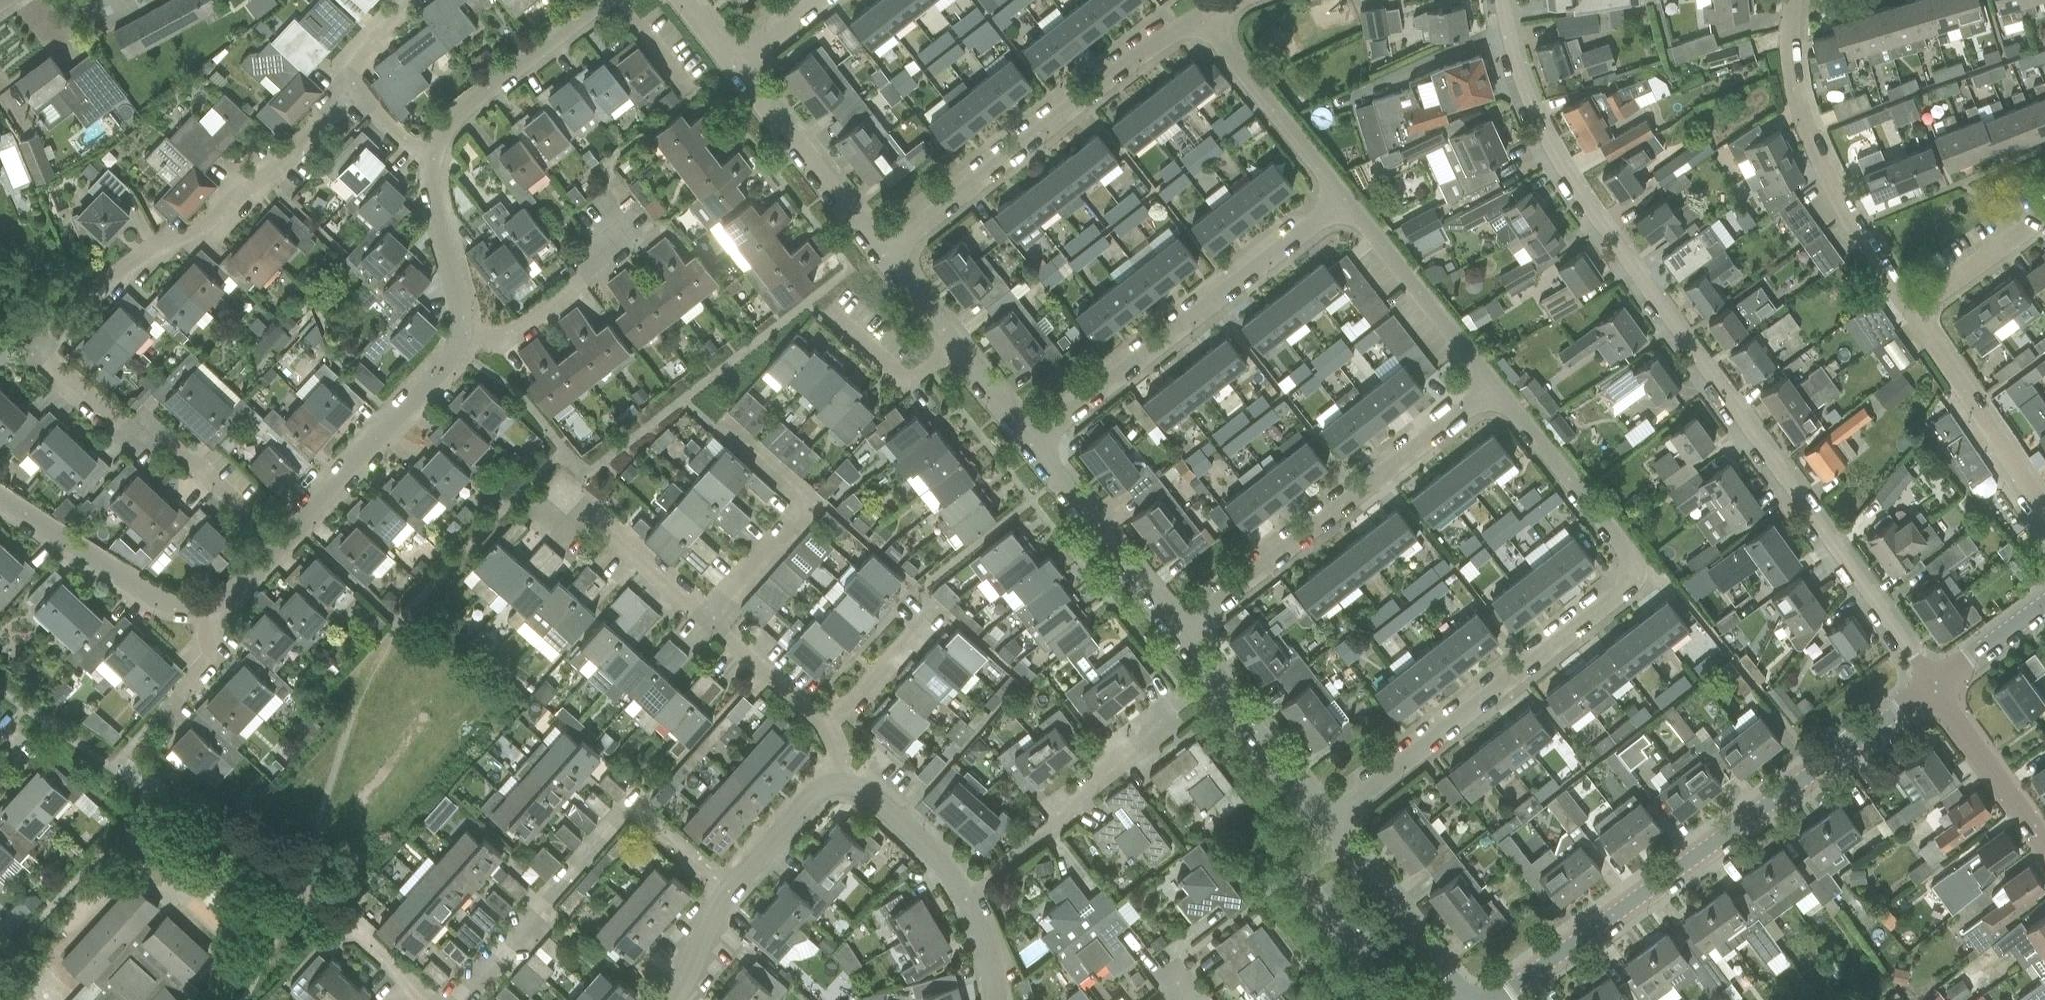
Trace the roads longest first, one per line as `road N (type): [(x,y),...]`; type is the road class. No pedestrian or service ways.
road 1 (residential): [(1504,0),(1511,50),(1557,163),(1932,690)]
road 2 (residential): [(279,544),(148,432),(112,424),(30,350),(159,243),(202,227),(234,195),(270,176),(353,86)]
road 3 (residential): [(1494,999),(1932,690)]
road 4 (residential): [(882,251),(1151,53),(1211,20)]
road 5 (residential): [(1183,635),(1485,382)]
road 6 (residential): [(1327,820),(1631,577)]
road 7 (residential): [(1037,439),(1338,201)]
road 8 (residential): [(462,999),(635,812),(729,891)]
road 9 (residential): [(1915,310),(1822,163),(1796,80),(1793,0)]
road 10 (residential): [(965,888),(1192,710)]
road 11 (residential): [(469,340),(279,544)]
road 12 (residential): [(710,622),(795,518),(799,501),(793,482),(722,417)]
road 13 (unclassified): [(1631,577),(1602,524),(1485,382)]
road 14 (residential): [(1183,635),(1037,439)]
road 15 (residential): [(1037,439),(882,251)]
road 16 (residential): [(209,613),(128,586),(0,498)]
road 17 (residential): [(882,251),(735,62)]
road 18 (residential): [(608,0),(455,121),(430,155)]
road 19 (residential): [(1327,820),(1183,635)]
road 20 (unclassified): [(1485,382),(1338,201)]
road 21 (residential): [(2044,502),(1915,310)]
road 22 (residential): [(1471,999),(1327,820)]
road 23 (unclassified): [(1338,201),(1211,20)]
road 24 (residential): [(469,340),(510,338),(601,264),(618,204)]
road 25 (residential): [(430,155),(428,189),(469,340)]
road 26 (residential): [(2044,843),(1932,690)]
road 27 (residential): [(822,727),(939,611)]
road 28 (residential): [(710,622),(586,516)]
road 29 (residential): [(965,888),(865,798),(839,791)]
road 30 (residential): [(1915,310),(2044,216)]
road 31 (residential): [(822,727),(710,622)]
road 32 (residential): [(729,891),(812,800),(839,791)]
road 33 (residential): [(1932,690),(2044,605)]
road 34 (residential): [(673,999),(729,891)]

